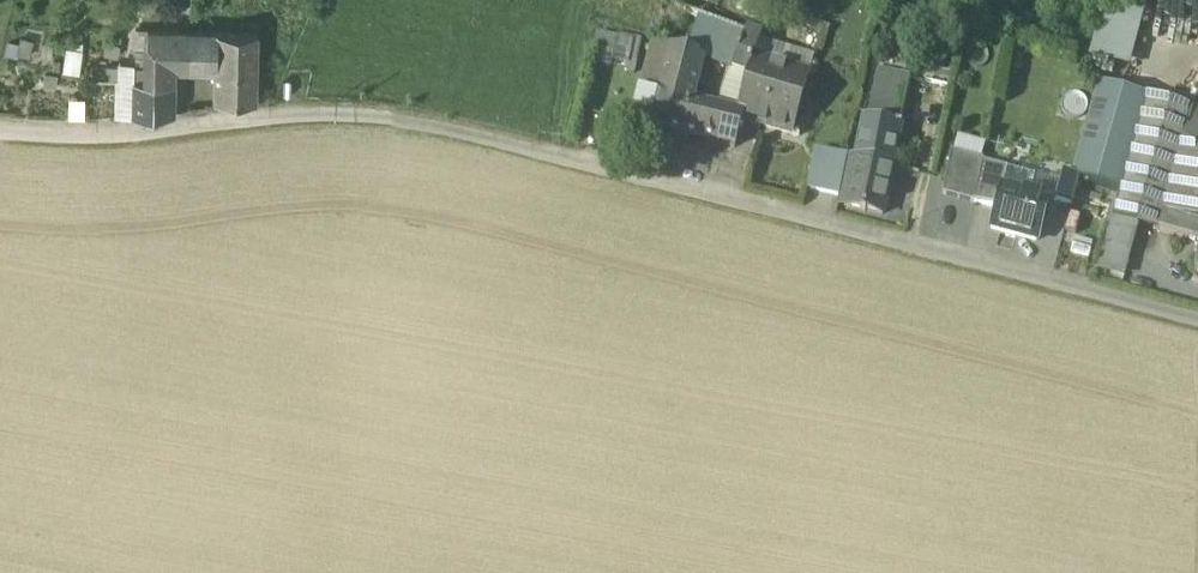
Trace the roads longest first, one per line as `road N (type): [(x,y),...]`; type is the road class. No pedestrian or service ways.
road 1 (residential): [(1197,321),(454,132),(365,118),(74,141),(0,131)]

